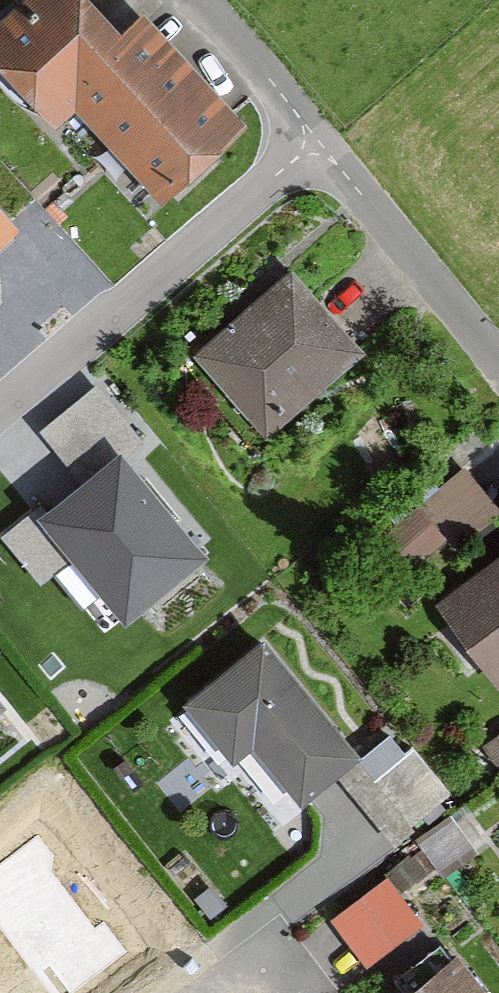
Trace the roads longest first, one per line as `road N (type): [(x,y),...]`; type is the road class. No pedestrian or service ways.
road 1 (residential): [(498,368),(320,144),(179,0)]

